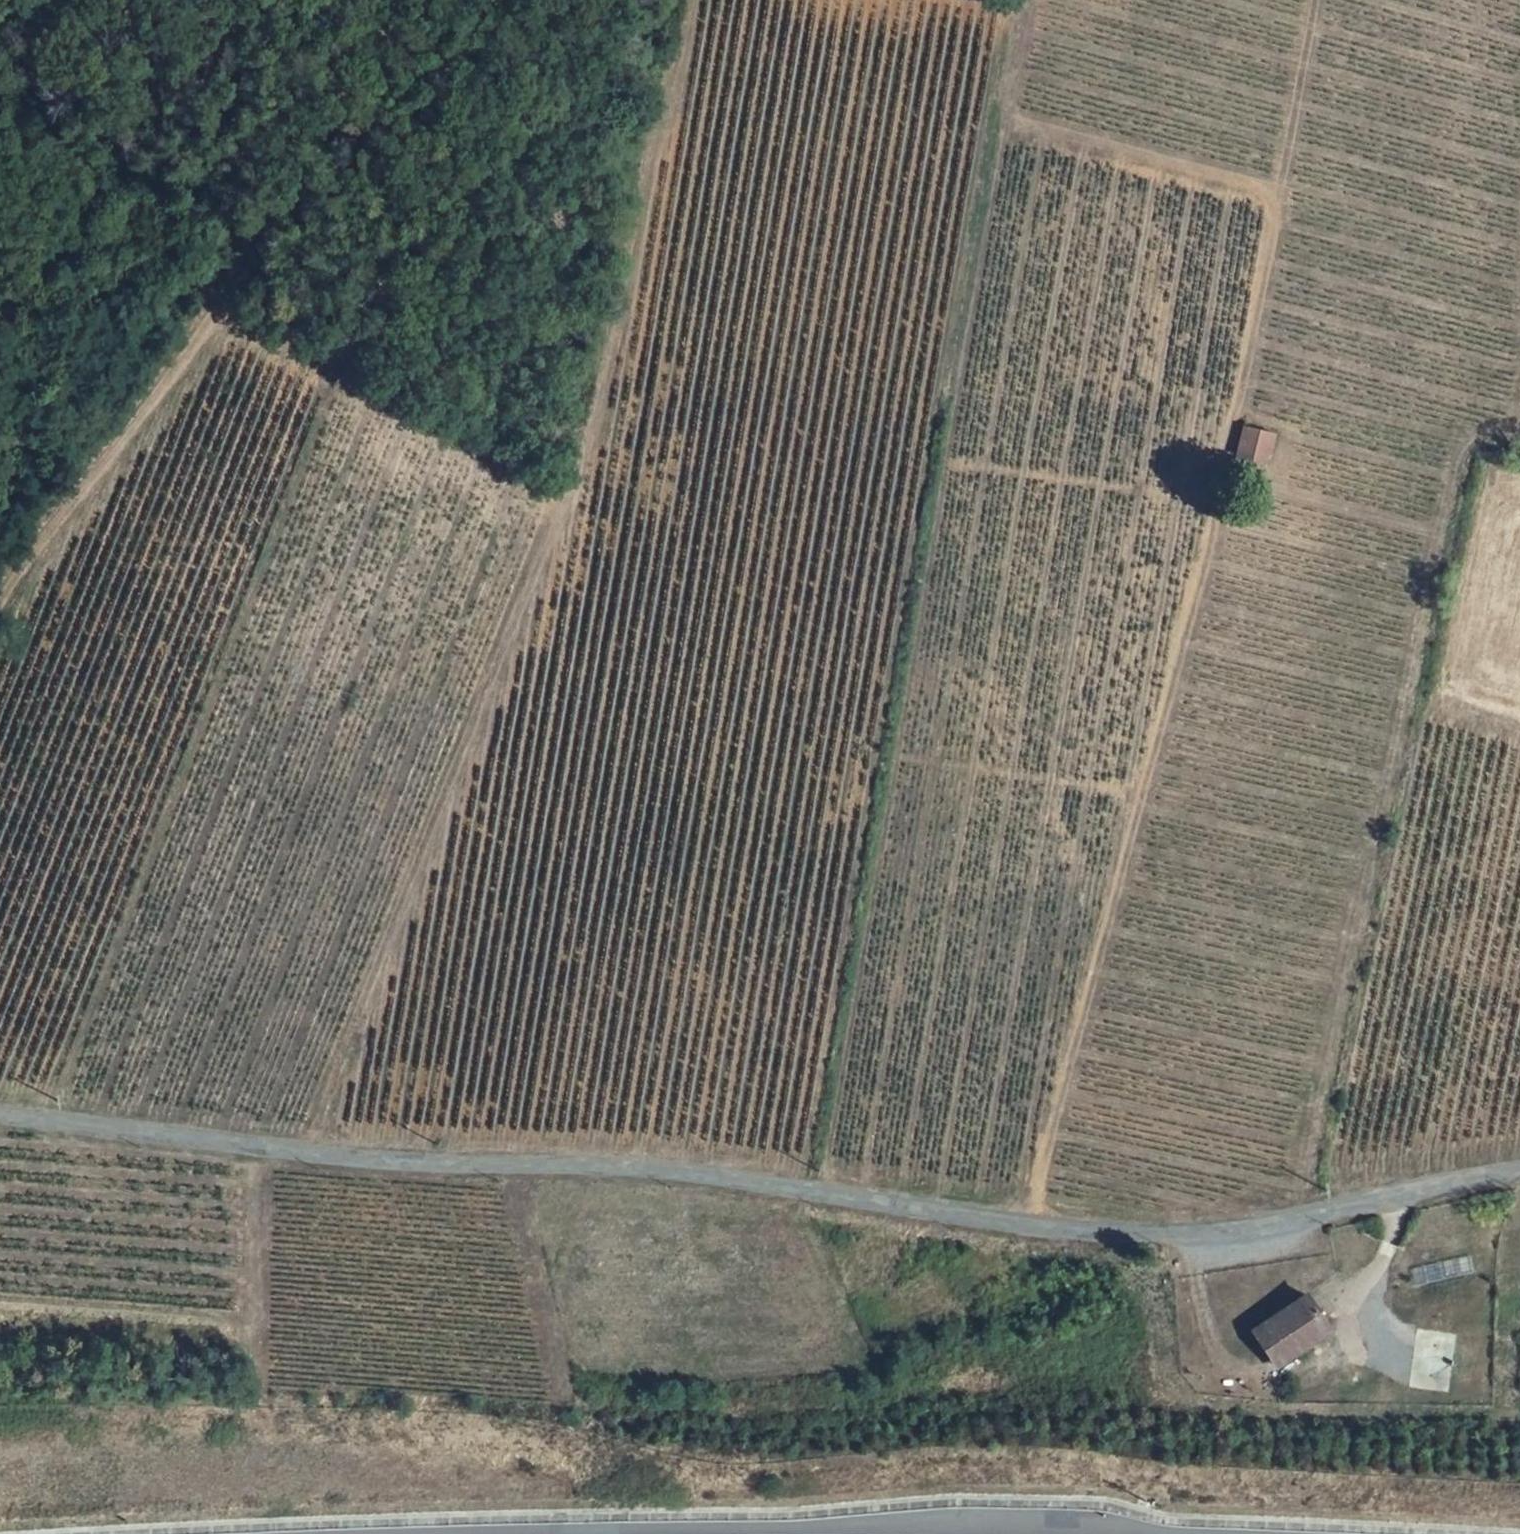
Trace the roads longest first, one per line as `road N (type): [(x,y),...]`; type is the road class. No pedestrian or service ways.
road 1 (unclassified): [(0,1114),(416,1164),(674,1169),(1137,1235),(1234,1230),(1519,1170)]
road 2 (track): [(0,592),(217,306),(350,85),(388,0)]

